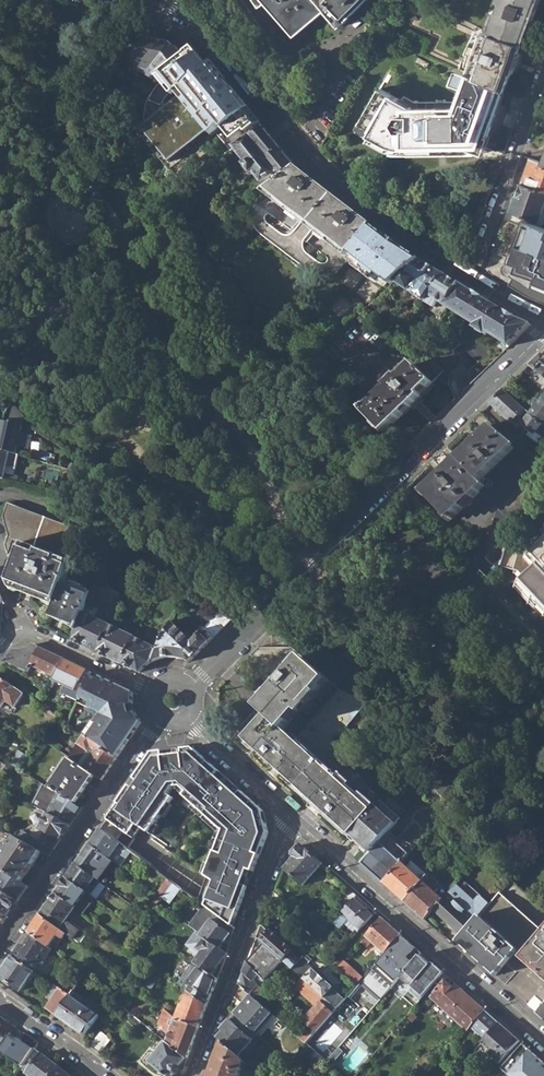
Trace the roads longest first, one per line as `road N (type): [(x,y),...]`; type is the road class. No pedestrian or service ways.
road 1 (residential): [(543,333),(188,689)]
road 2 (secondary): [(155,0),(217,46),(309,164),(472,276)]
road 3 (residential): [(543,1047),(291,811)]
road 4 (residential): [(291,811),(189,1075)]
road 5 (residential): [(162,722),(0,951)]
road 6 (residential): [(472,276),(543,75)]
road 7 (residential): [(23,632),(156,694)]
road 8 (residential): [(291,811),(186,722)]
road 9 (residential): [(0,1001),(104,1075)]

